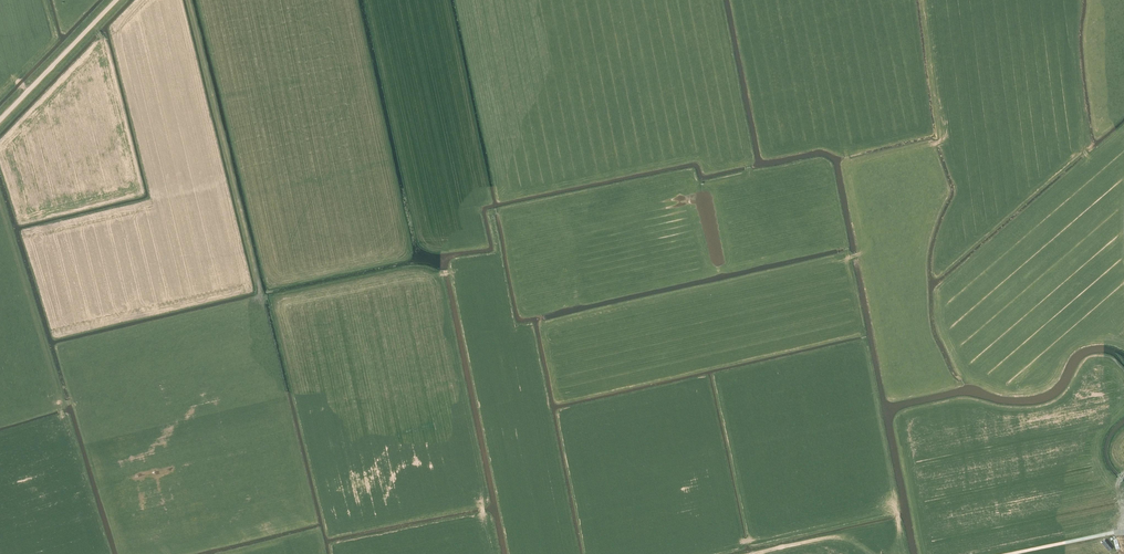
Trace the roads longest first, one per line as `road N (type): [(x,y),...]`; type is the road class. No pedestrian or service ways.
road 1 (unclassified): [(0,122),(119,0)]

